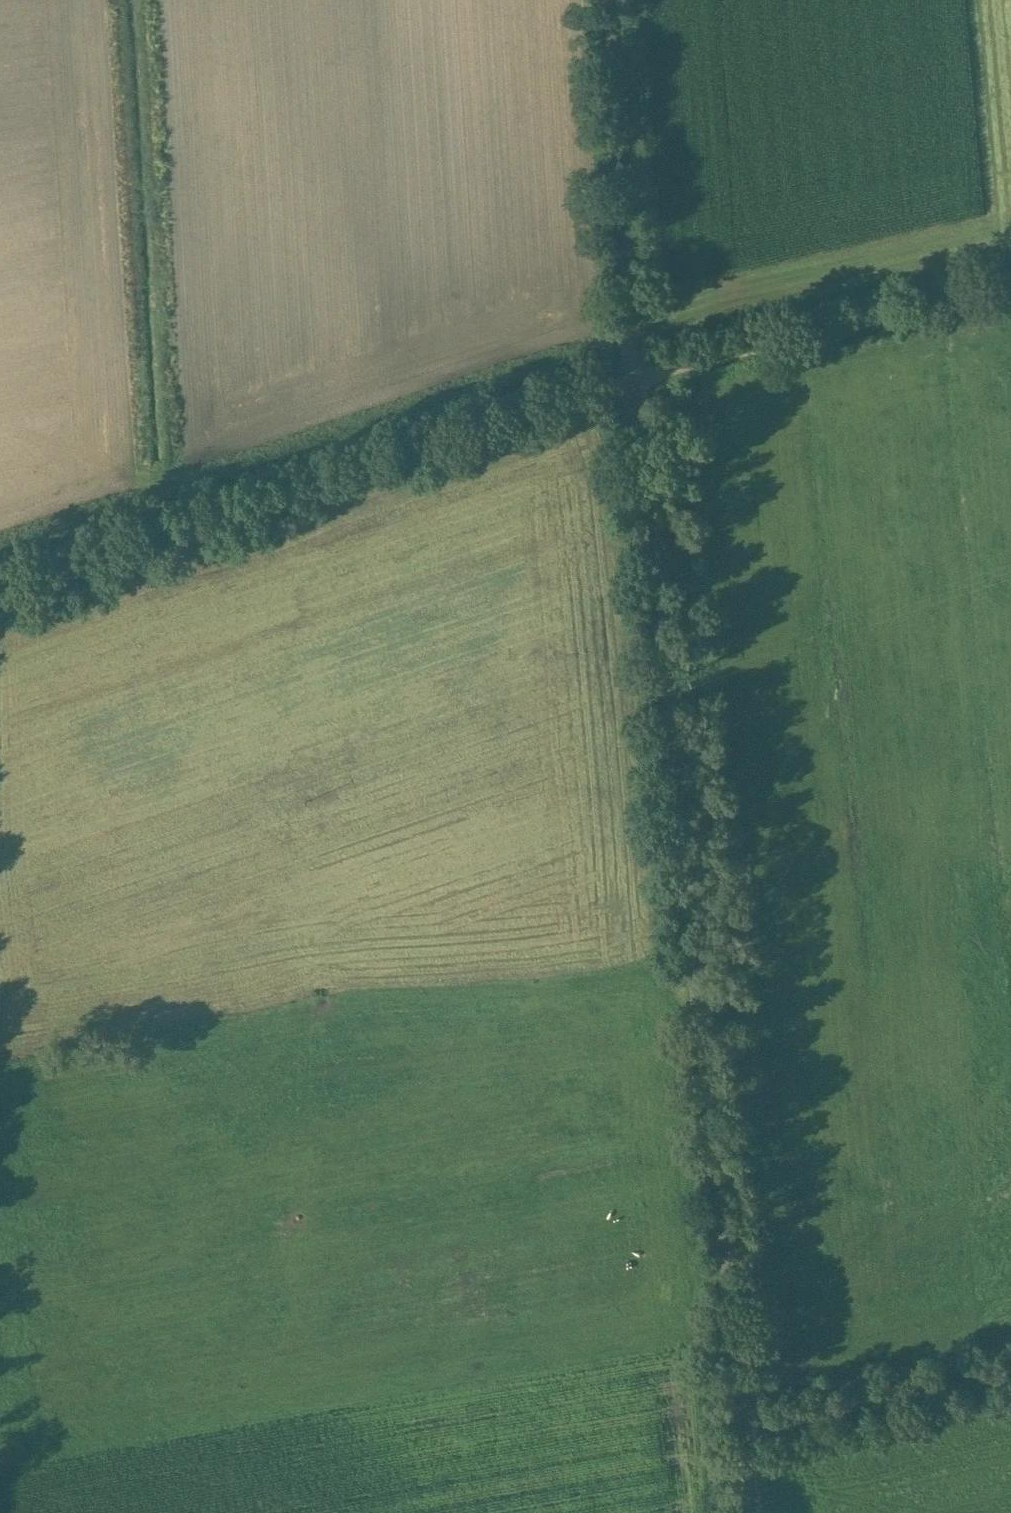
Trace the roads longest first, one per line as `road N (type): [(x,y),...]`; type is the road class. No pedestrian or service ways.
road 1 (unclassified): [(752,1512),(636,382)]
road 2 (unclassified): [(0,595),(636,382)]
road 3 (track): [(1010,292),(636,382)]
road 4 (unclassified): [(610,0),(636,382)]
road 5 (track): [(743,1430),(1010,1370)]

